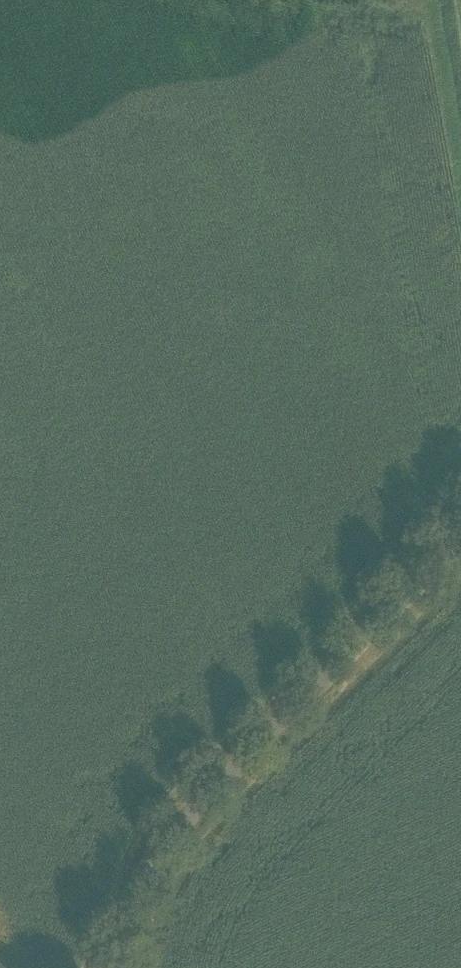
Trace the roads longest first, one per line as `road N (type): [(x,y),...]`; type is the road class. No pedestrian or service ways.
road 1 (unclassified): [(105,967),(118,914),(168,829),(460,544)]

